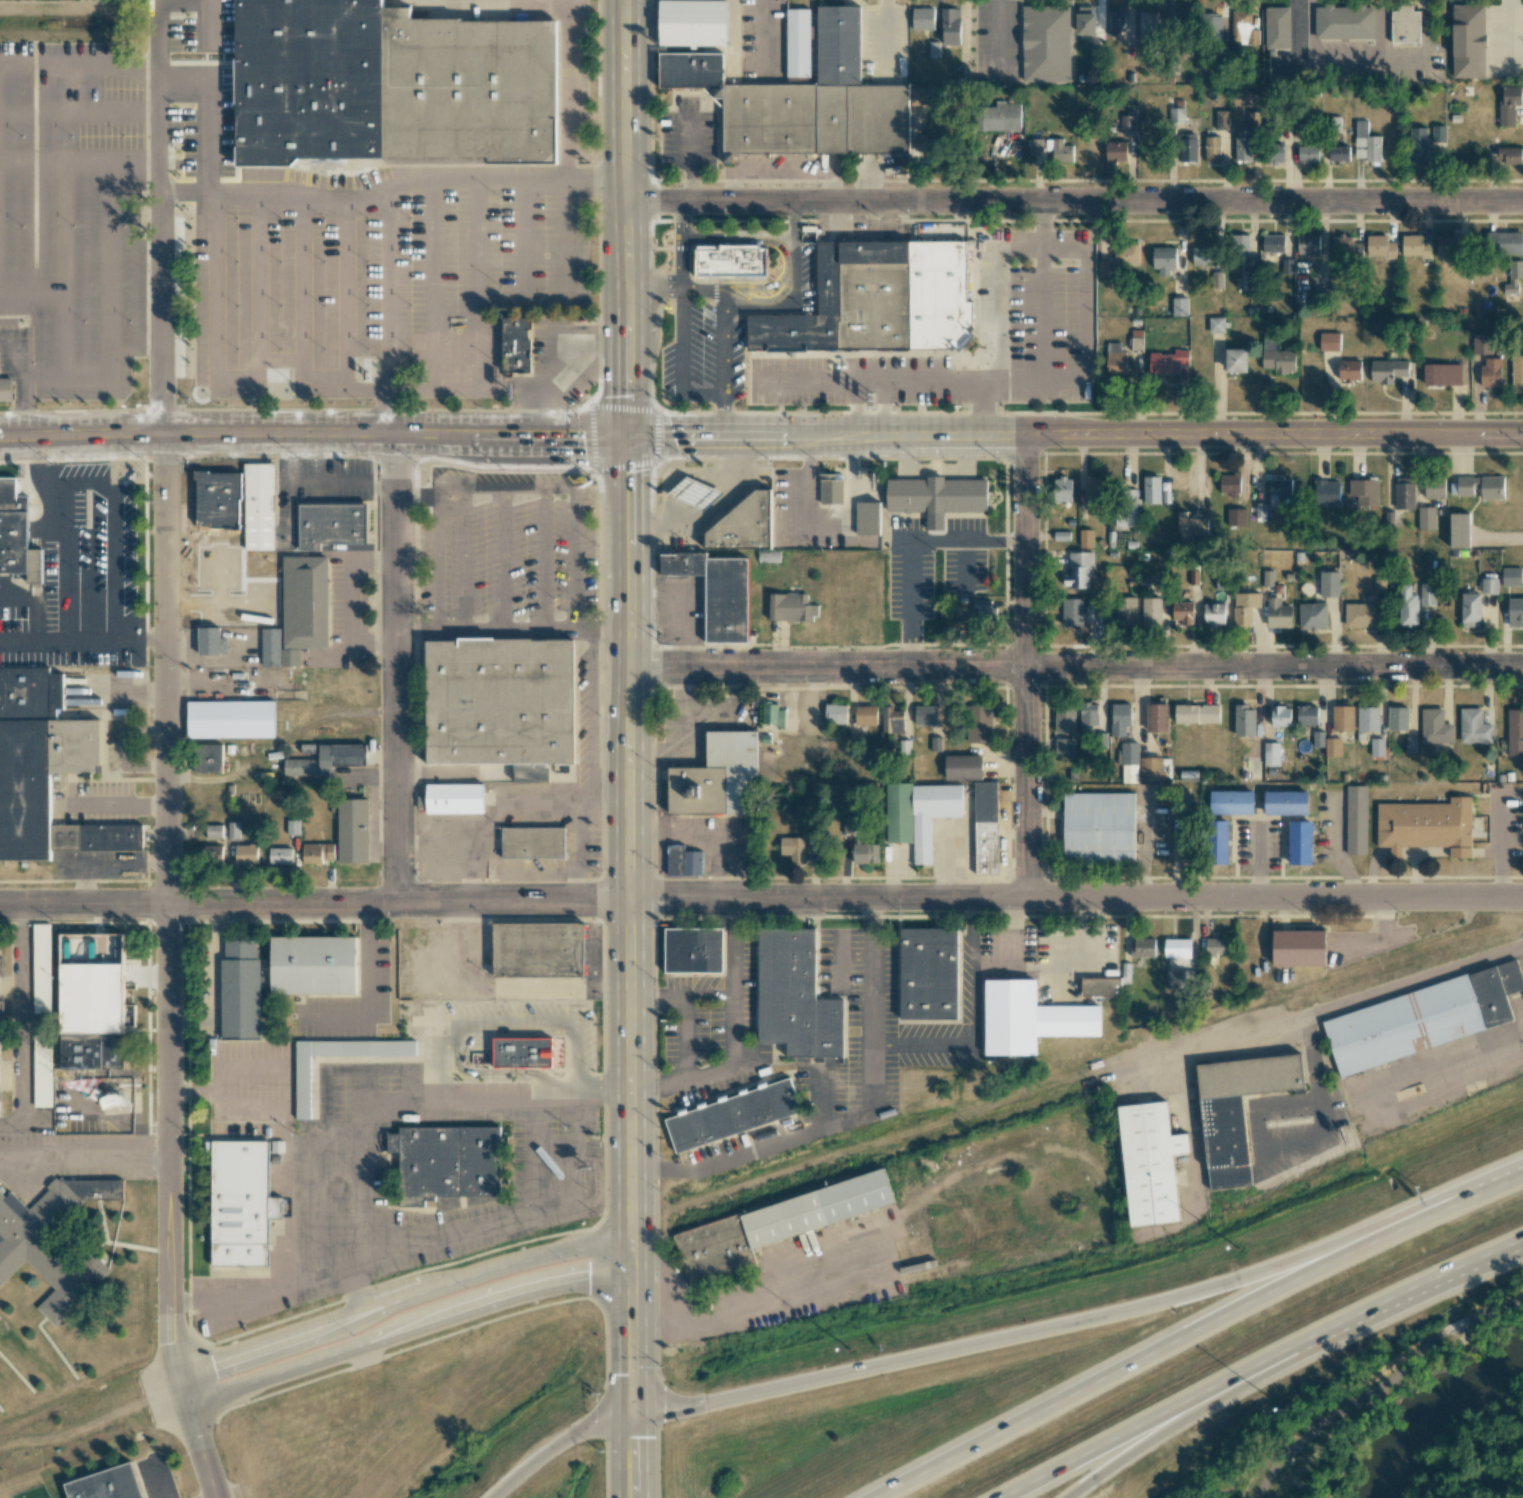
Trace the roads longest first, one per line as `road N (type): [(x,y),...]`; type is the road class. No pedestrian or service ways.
road 1 (residential): [(1522,899),(0,906)]
road 2 (tertiary): [(162,434),(170,1312),(175,1365),(216,1497)]
road 3 (residential): [(1522,204),(624,201)]
road 4 (residential): [(1522,668),(626,668)]
road 5 (primary): [(630,1267),(625,436)]
road 6 (motorway): [(1482,1189),(877,1497)]
road 7 (primary): [(625,436),(0,441)]
road 8 (motorway): [(1482,1189),(1215,1287),(938,1354)]
road 9 (tertiary): [(1522,434),(1024,434)]
road 10 (tertiary): [(630,1240),(521,1261),(178,1377)]
road 11 (residential): [(392,434),(391,904)]
road 12 (residential): [(1024,434),(1026,901)]
road 13 (tertiary): [(185,1404),(512,1294),(630,1267)]
road 14 (primary): [(625,436),(624,0)]
road 15 (residential): [(160,13),(162,434)]
road 16 (tertiary): [(1024,434),(625,436)]
road 17 (motorway): [(1001,1497),(1314,1337)]
road 18 (motorway): [(938,1354),(646,1414)]
road 19 (motorway): [(1067,1497),(1184,1412),(1314,1337)]
road 20 (motorway): [(1314,1337),(1522,1244)]
road 21 (primary): [(630,1267),(618,1314),(619,1419)]
road 22 (motorway): [(619,1419),(552,1447),(493,1497)]
road 23 (primary): [(646,1414),(645,1322),(630,1267)]

